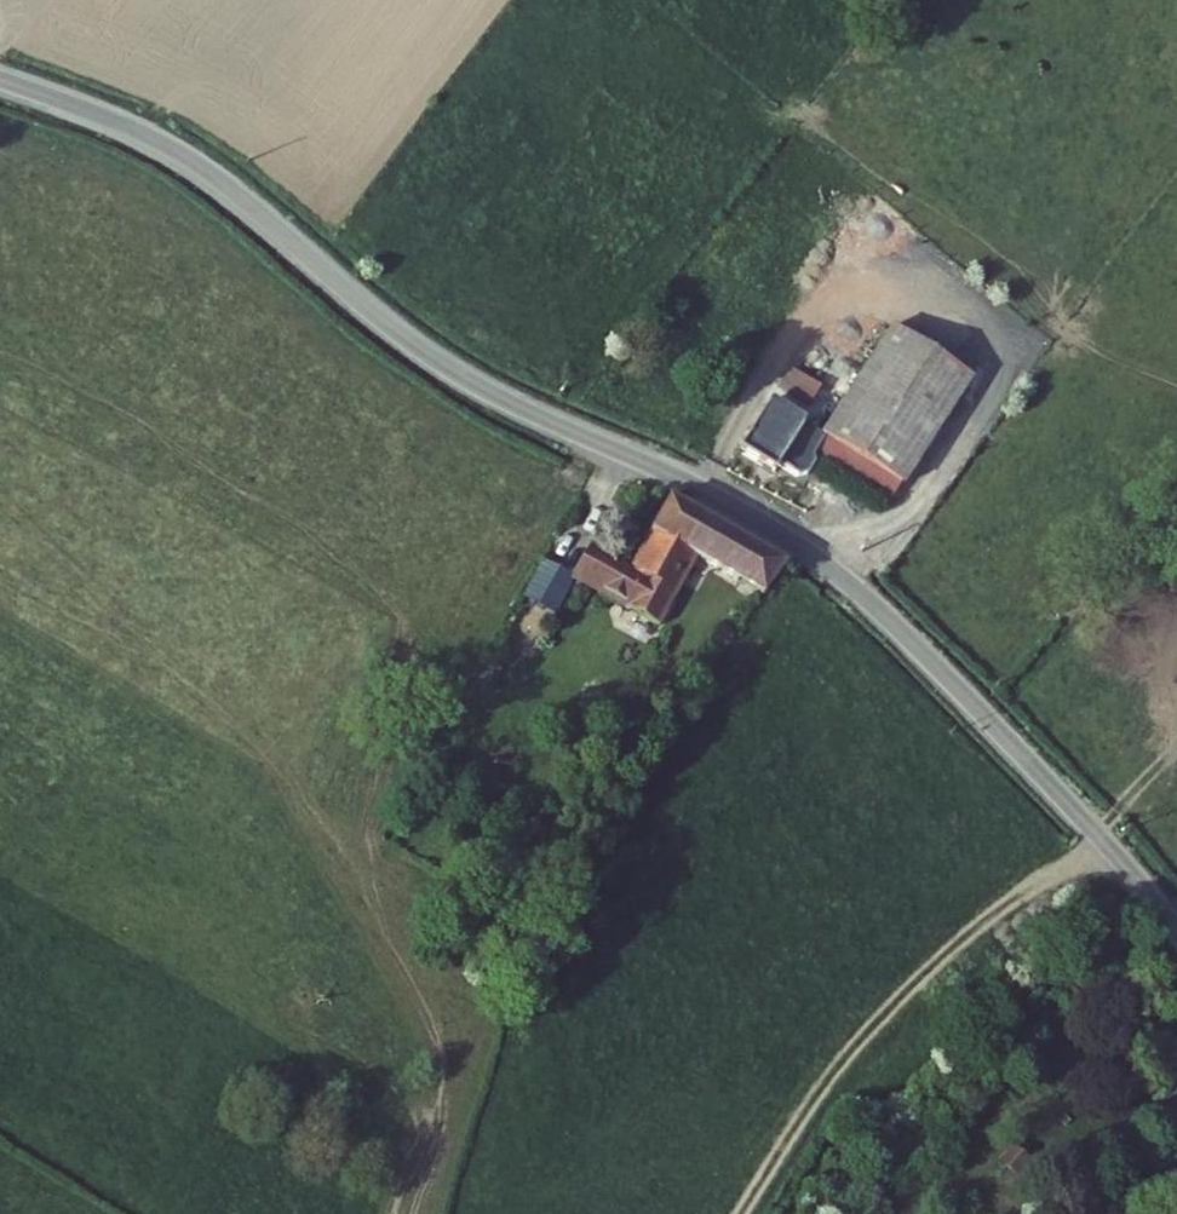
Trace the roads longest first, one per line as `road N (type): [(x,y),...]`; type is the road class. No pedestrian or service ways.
road 1 (unclassified): [(0,78),(182,152),(455,370),(684,479),(811,551),(884,612),(1067,799),(1176,928)]

